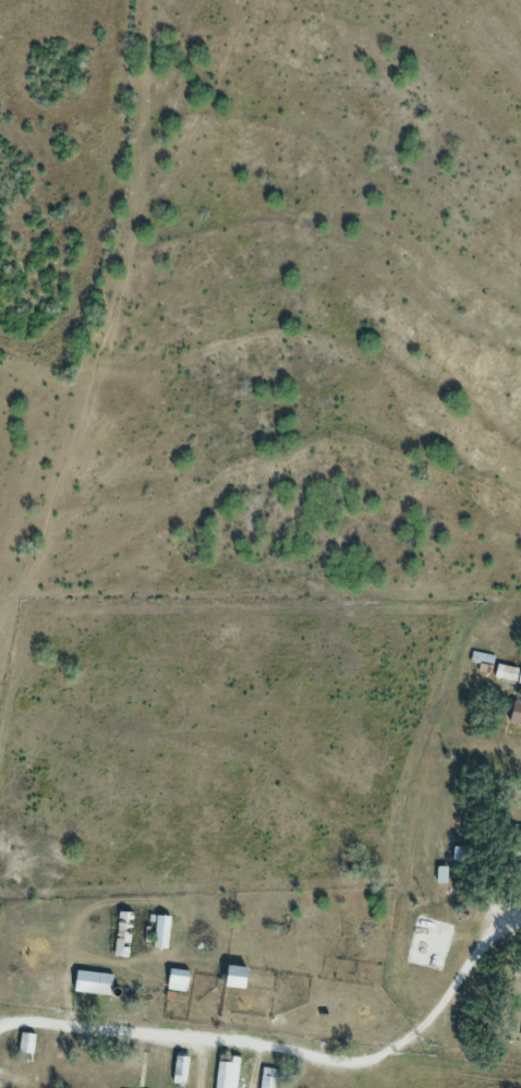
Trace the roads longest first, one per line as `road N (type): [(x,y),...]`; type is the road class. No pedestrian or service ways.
road 1 (track): [(520,921),(502,920),(432,1023),(361,1065),(255,1044),(4,1023)]

